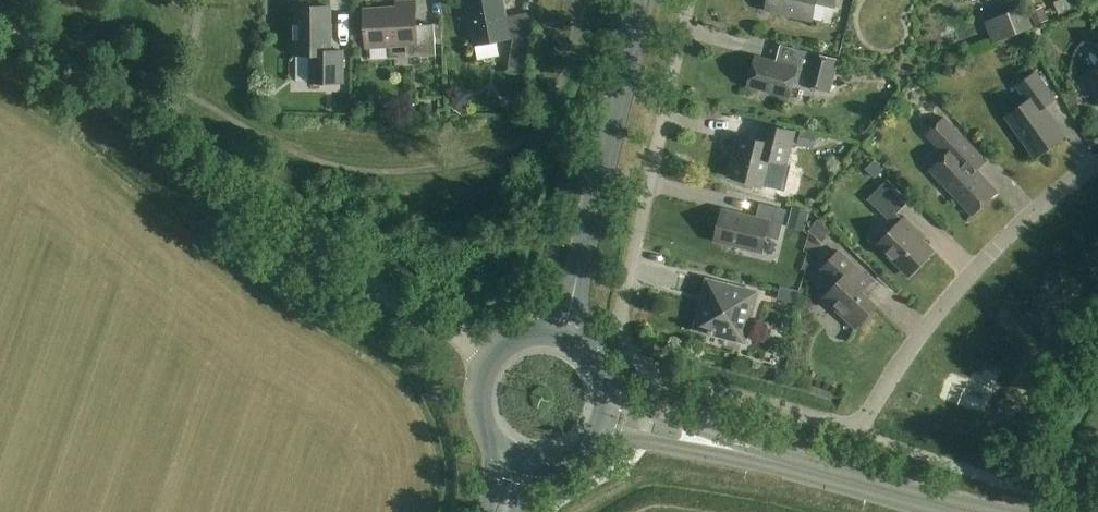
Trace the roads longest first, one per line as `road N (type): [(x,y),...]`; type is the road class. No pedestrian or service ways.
road 1 (residential): [(689,0),(621,312),(632,355),(662,377),(856,427),(998,246),(1097,164)]
road 2 (track): [(497,356),(282,240),(156,143)]
road 3 (primary): [(965,511),(602,412)]
road 4 (tertiary): [(556,337),(596,217),(640,0)]
road 5 (track): [(156,143),(0,32)]
road 6 (primary): [(556,337),(514,343),(482,382),(482,412),(496,438),(520,455)]

